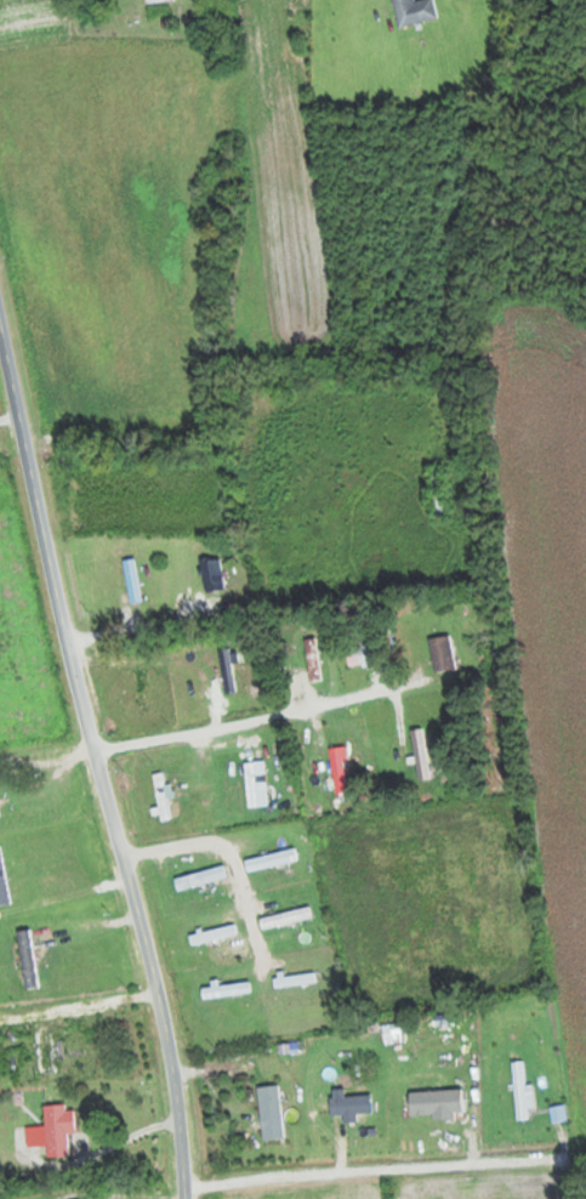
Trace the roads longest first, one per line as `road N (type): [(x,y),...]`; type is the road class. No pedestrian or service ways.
road 1 (residential): [(187,1198),(170,1029),(61,608),(0,306)]
road 2 (residential): [(0,248),(585,282)]
road 3 (residential): [(119,833),(534,766)]
road 4 (residential): [(104,783),(514,714)]
road 5 (residential): [(125,857),(206,840),(229,848),(266,977)]
road 6 (residential): [(95,751),(311,705)]

